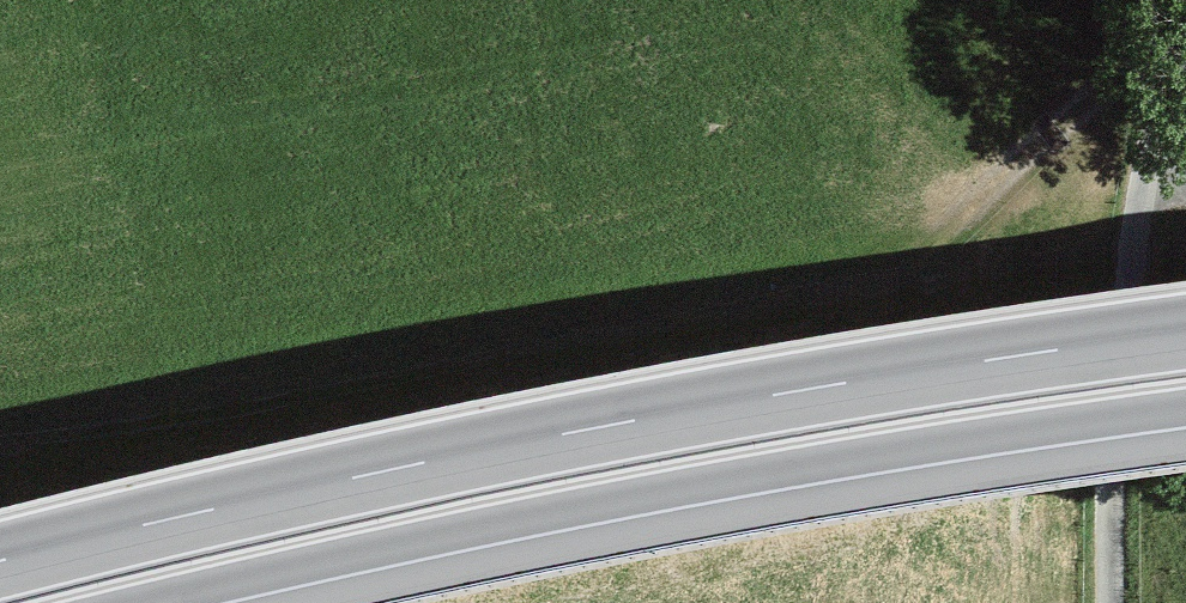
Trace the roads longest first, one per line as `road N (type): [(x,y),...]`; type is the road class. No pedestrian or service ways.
road 1 (trunk): [(1185,332),(599,427),(0,561)]
road 2 (trunk): [(144,602),(614,501),(1185,409)]
road 3 (track): [(1111,602),(1128,286),(1185,24)]

